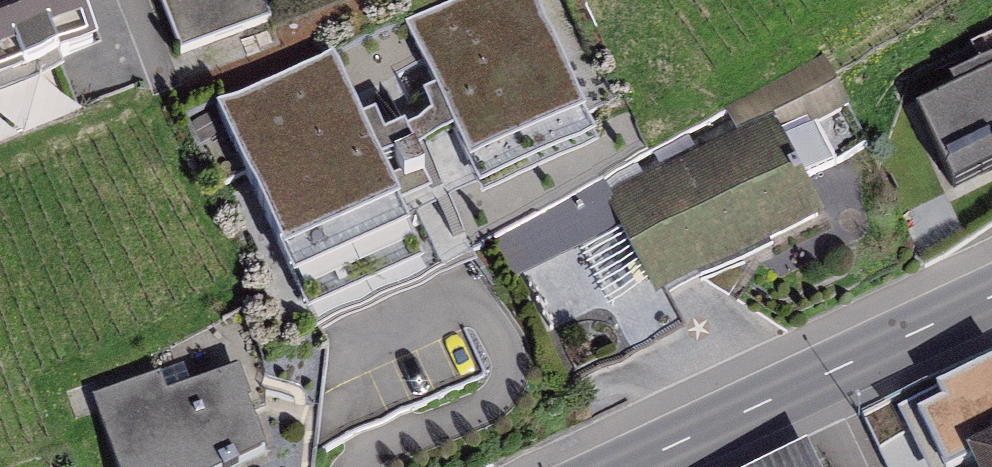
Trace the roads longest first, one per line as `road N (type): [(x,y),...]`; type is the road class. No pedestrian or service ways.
road 1 (tertiary): [(991,296),(623,466)]

